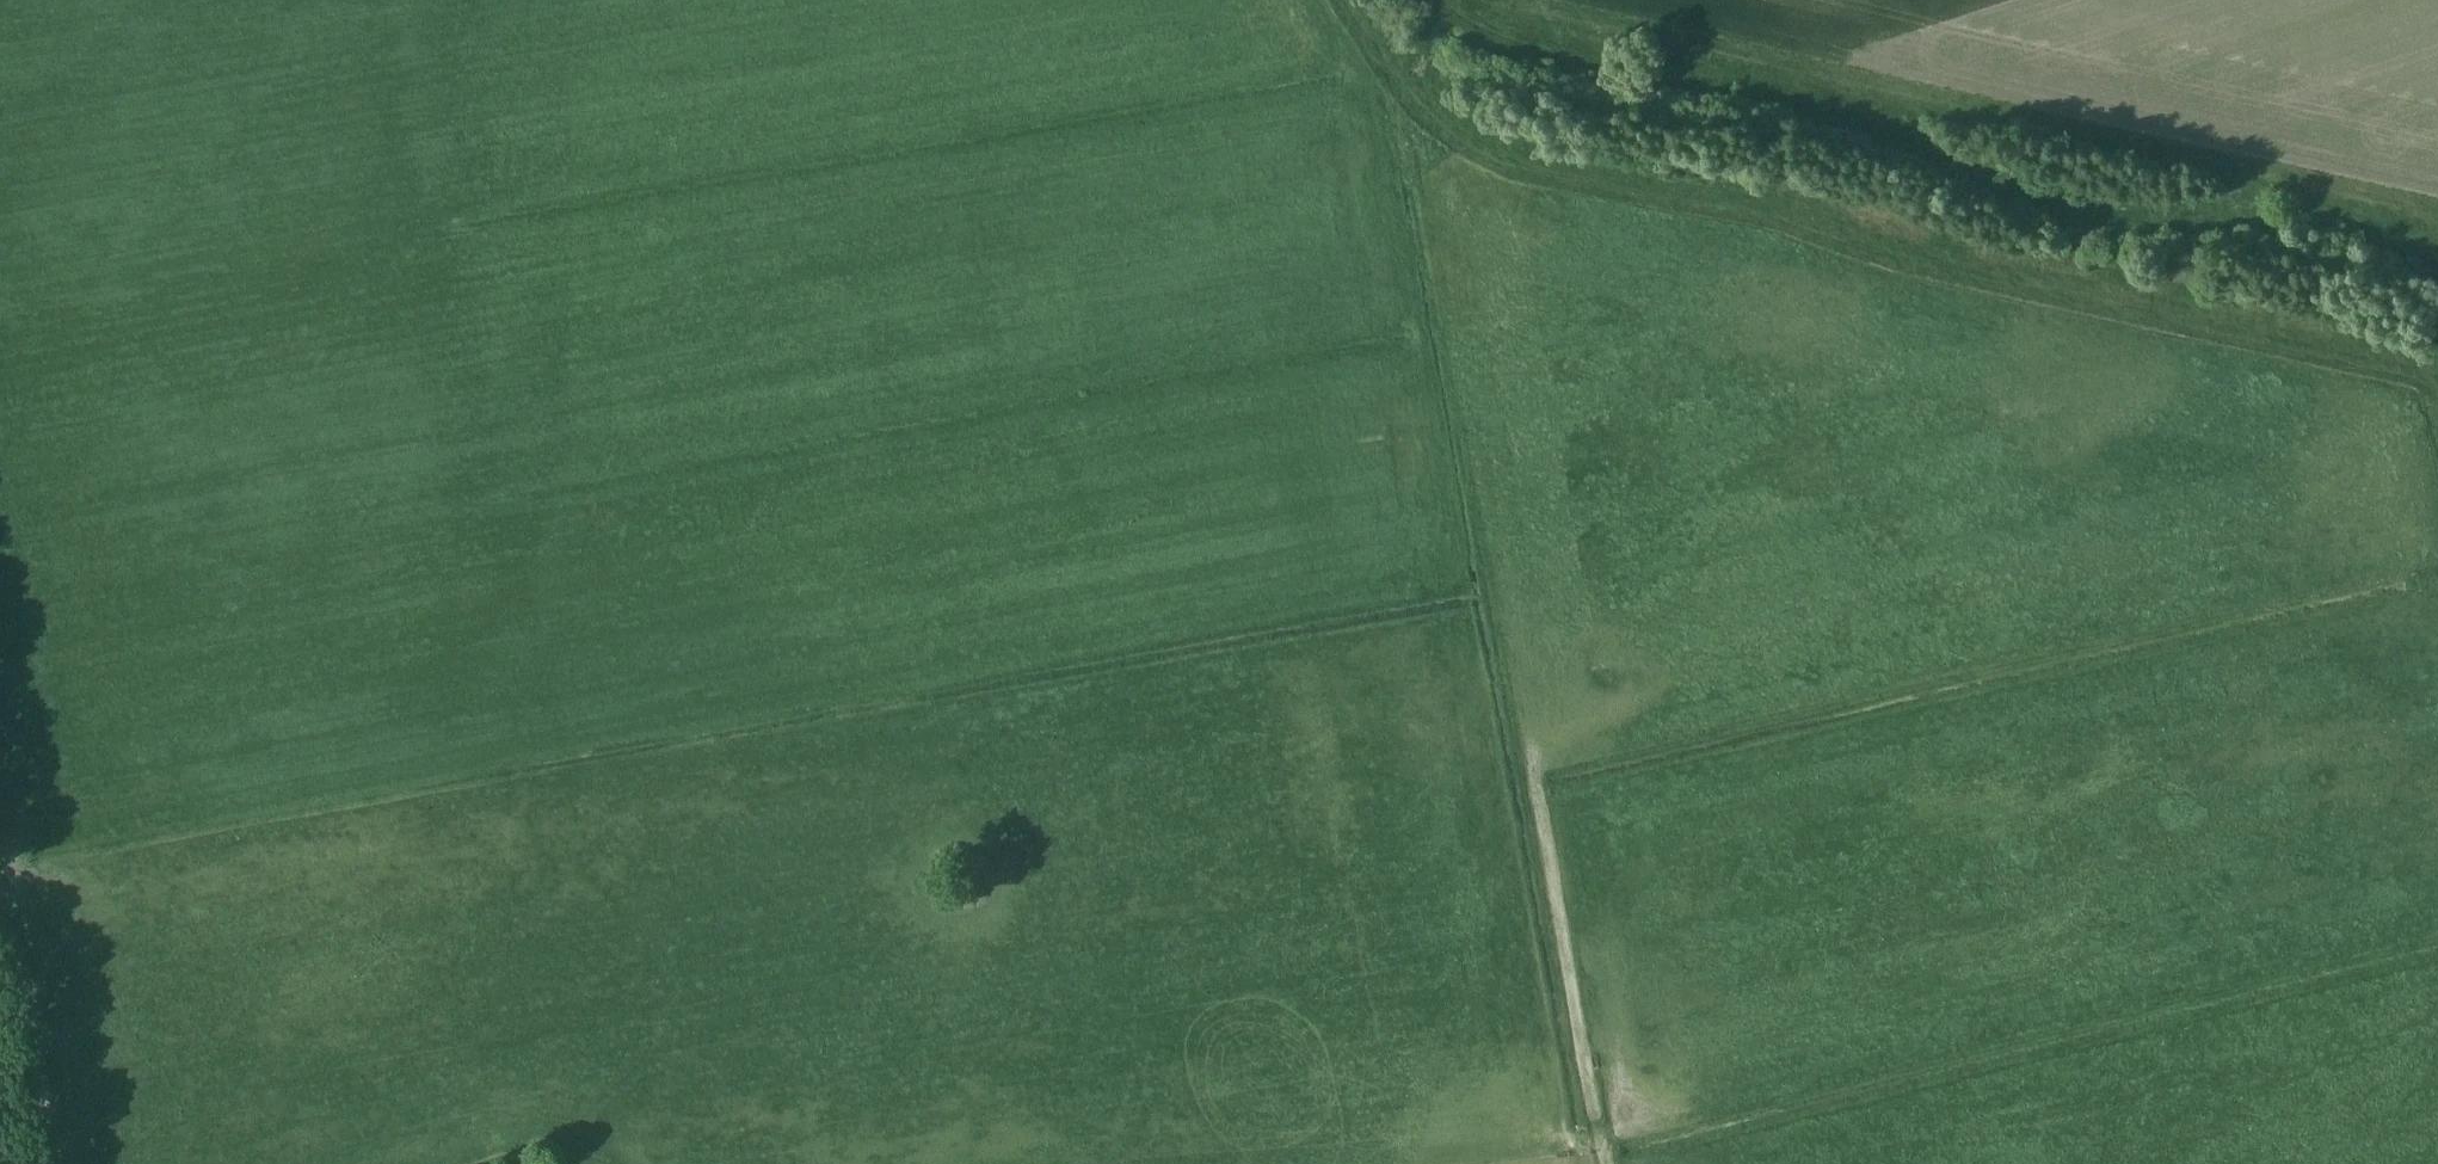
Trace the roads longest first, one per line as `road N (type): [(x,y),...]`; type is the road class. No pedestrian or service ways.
road 1 (track): [(1600,1163),(1530,787)]
road 2 (tertiary): [(43,1163),(0,1021)]

